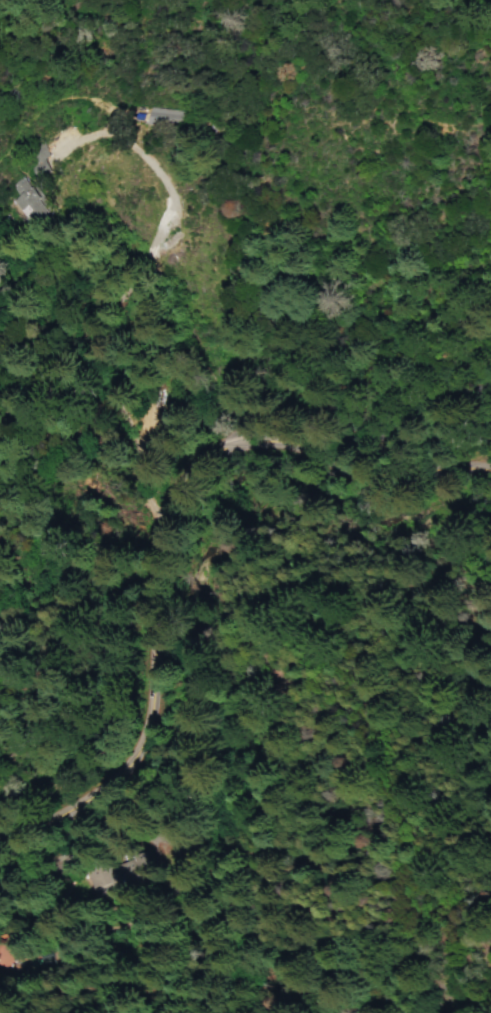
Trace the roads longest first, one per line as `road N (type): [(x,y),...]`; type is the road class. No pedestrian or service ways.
road 1 (track): [(0,919),(37,921),(203,871),(245,808),(231,737),(282,677),(318,658),(378,753),(397,878),(458,1012)]
road 2 (tertiary): [(0,831),(65,799),(107,766),(129,711),(143,527),(164,485),(196,450),(218,444)]
road 3 (residential): [(490,387),(480,385),(450,406),(414,405),(366,430),(343,428),(328,410),(286,393),(236,418),(218,444)]
road 4 (tertiary): [(323,462),(354,476),(490,467)]

